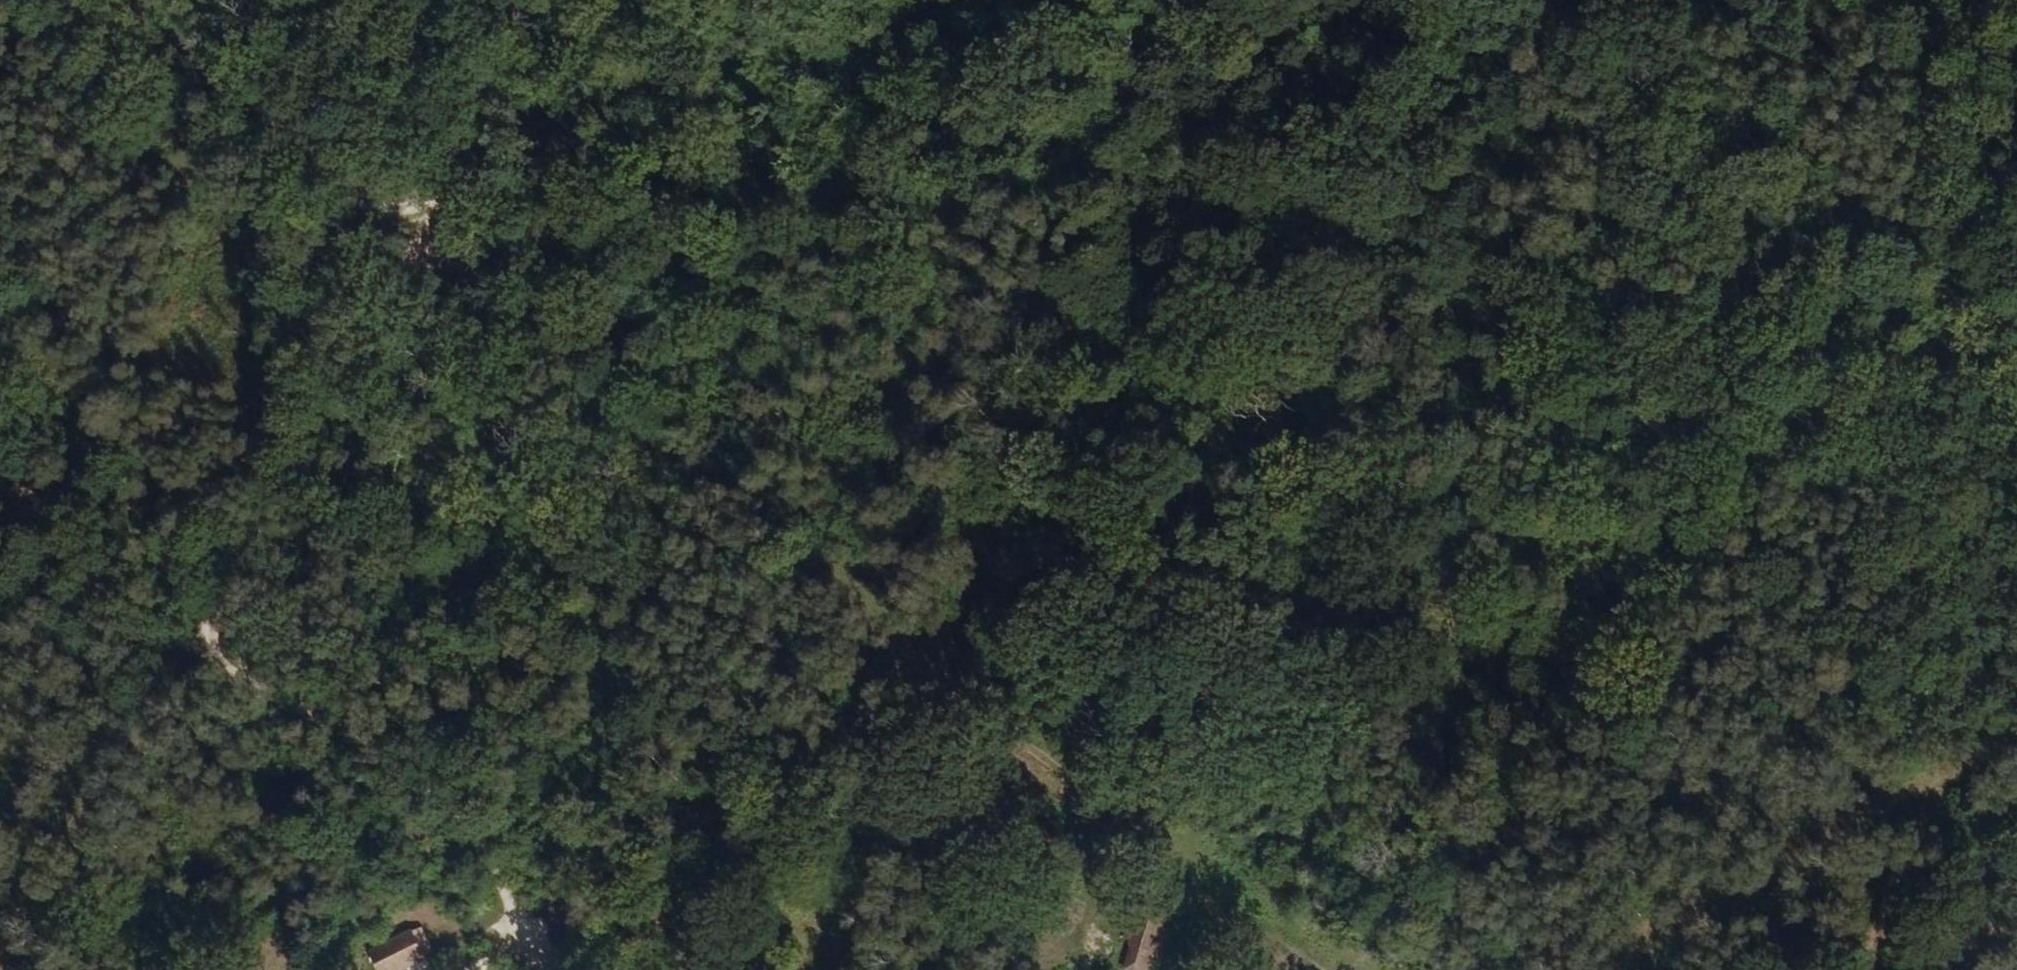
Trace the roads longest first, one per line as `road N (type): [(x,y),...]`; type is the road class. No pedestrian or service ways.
road 1 (track): [(1328,969),(999,738),(122,0)]
road 2 (track): [(1938,969),(2016,826)]

